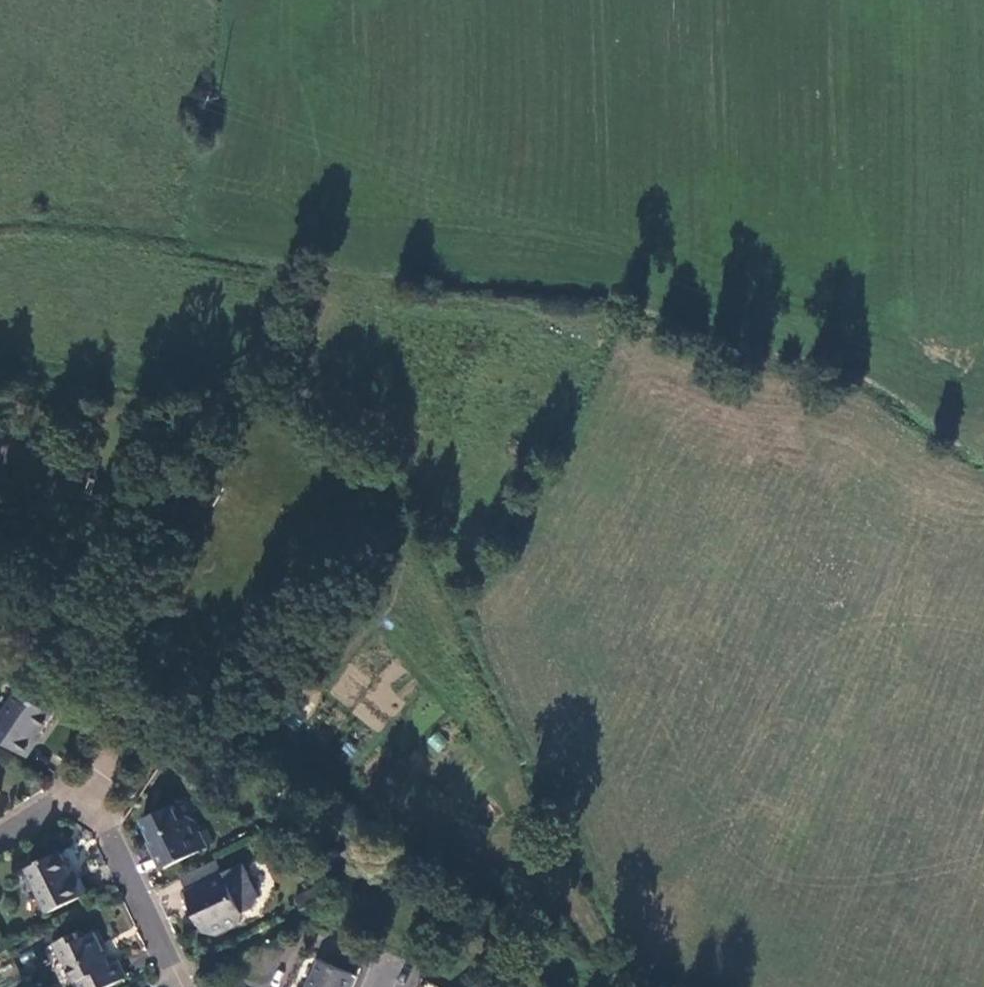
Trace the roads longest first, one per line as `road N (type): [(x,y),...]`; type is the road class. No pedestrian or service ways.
road 1 (residential): [(181,986),(84,802)]

